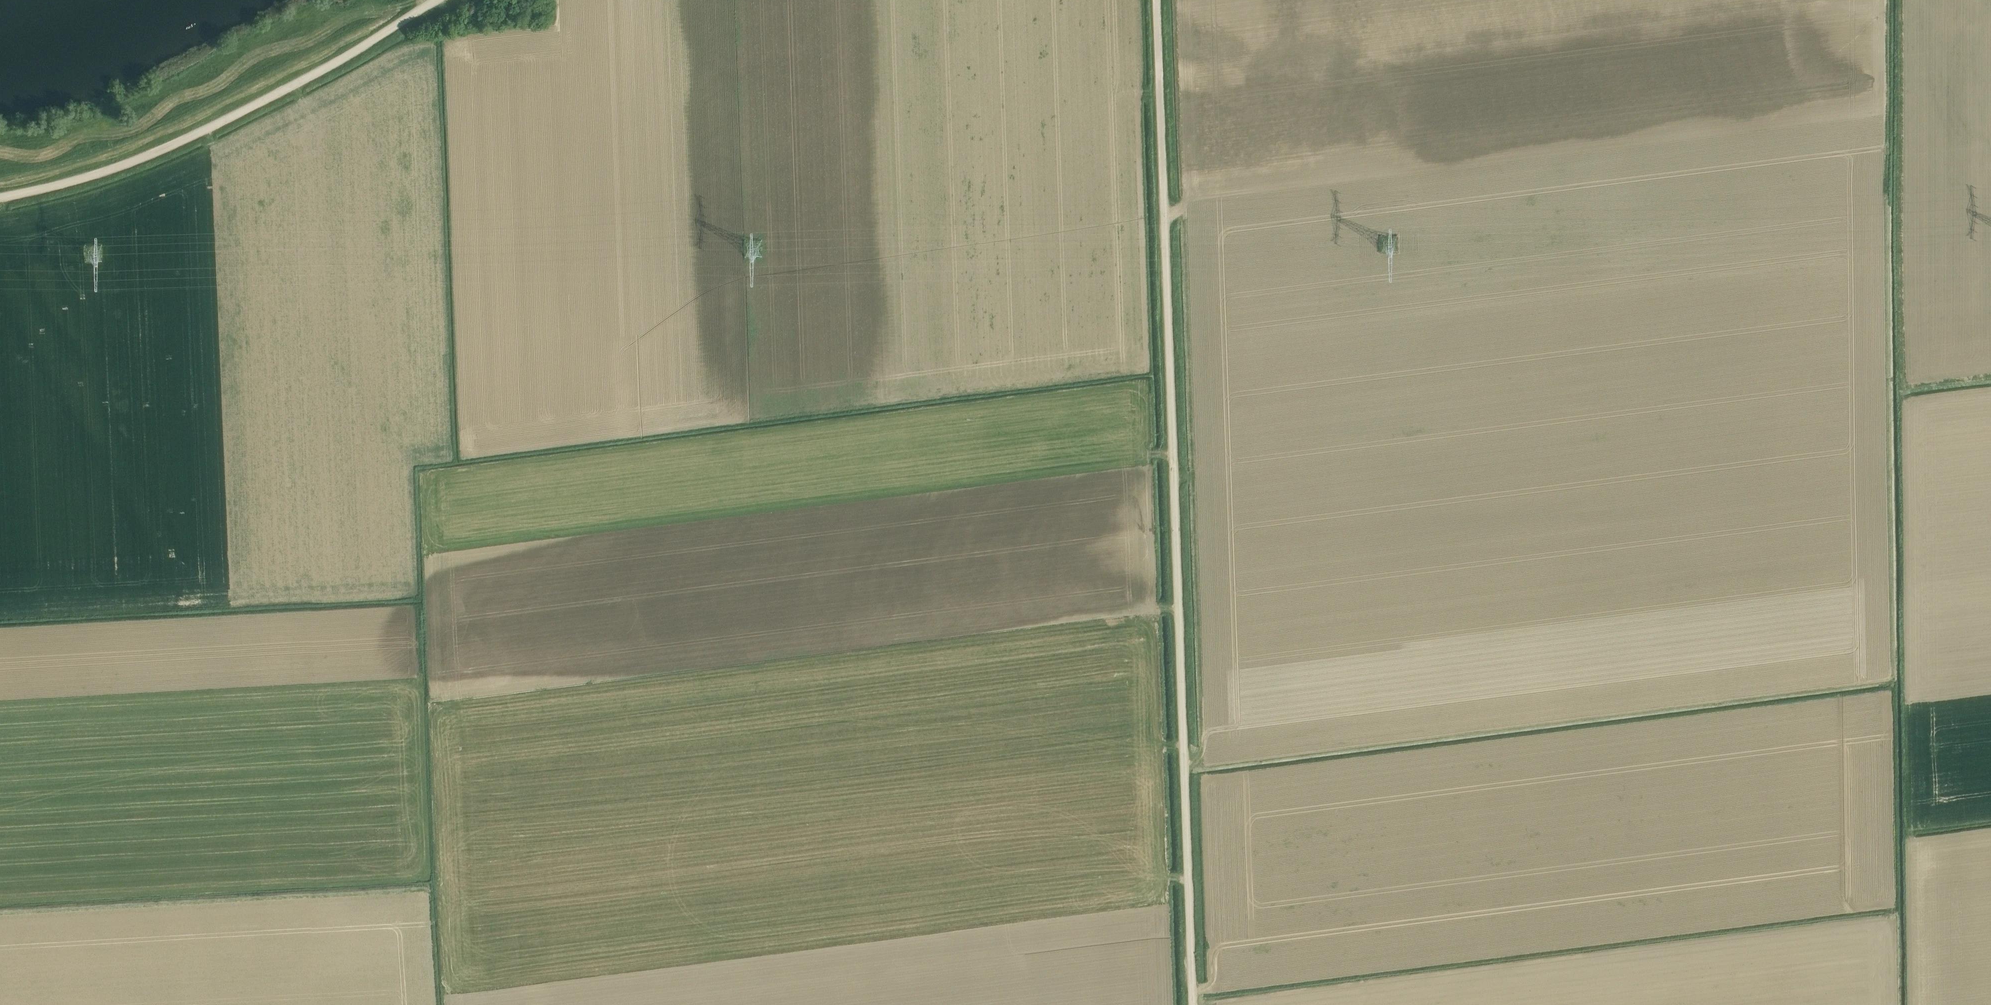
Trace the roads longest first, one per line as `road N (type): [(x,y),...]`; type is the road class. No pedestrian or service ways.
road 1 (unclassified): [(1194,1004),(1156,0)]
road 2 (unclassified): [(437,0),(359,50),(158,152),(0,198)]

